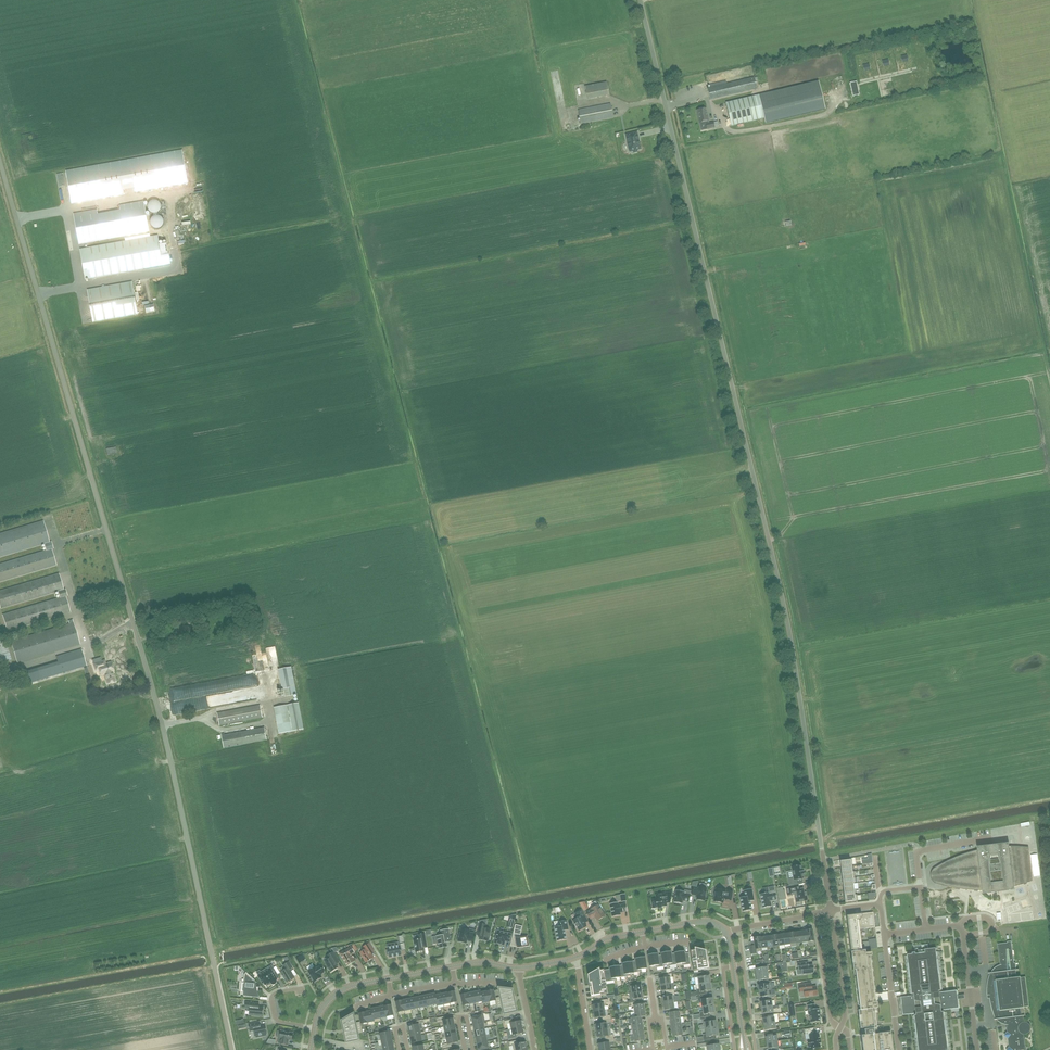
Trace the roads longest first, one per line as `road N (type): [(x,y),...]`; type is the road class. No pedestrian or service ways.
road 1 (unclassified): [(831,910),(781,593),(639,0)]
road 2 (unclassified): [(232,1049),(163,730),(0,165)]
road 3 (residential): [(977,1049),(963,935),(956,926),(926,930)]
road 4 (residential): [(840,1028),(846,1016),(831,910)]
road 5 (residential): [(840,1028),(829,1013),(815,914)]

